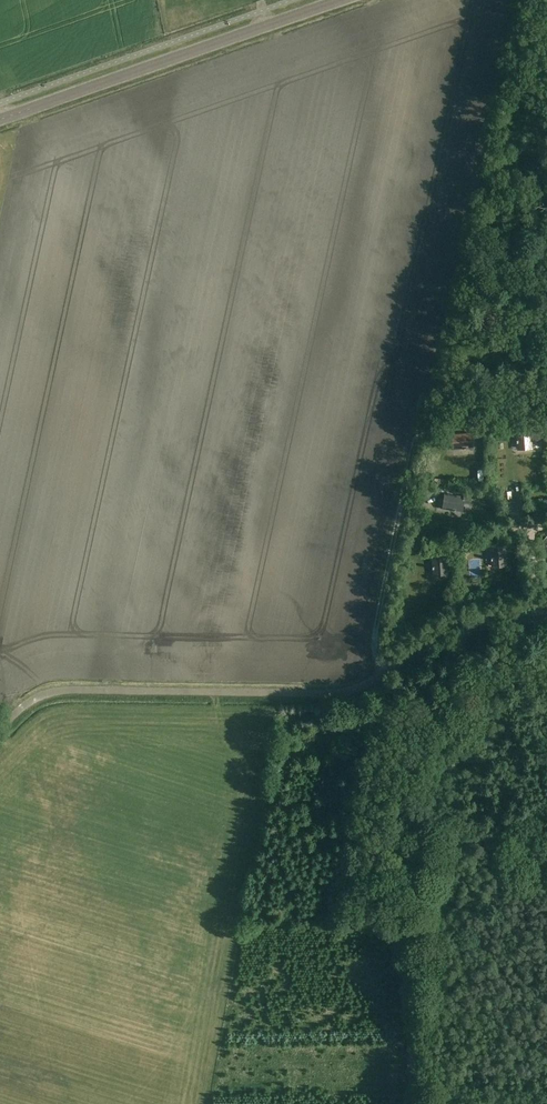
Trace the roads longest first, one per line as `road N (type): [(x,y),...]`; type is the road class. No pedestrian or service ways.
road 1 (unclassified): [(464,626),(351,690),(59,691),(21,707),(0,728)]
road 2 (track): [(464,626),(413,936),(417,1103)]
road 3 (tertiary): [(0,119),(338,0)]
road 4 (track): [(386,671),(377,625),(433,374)]

